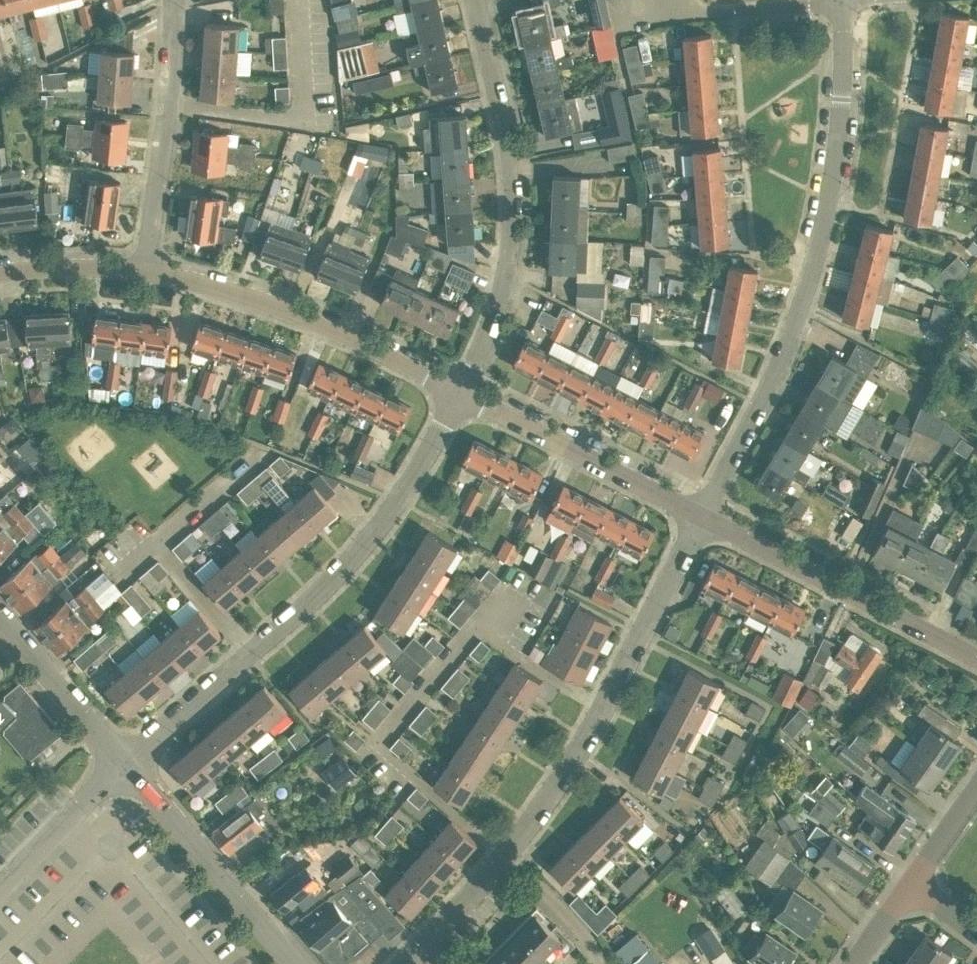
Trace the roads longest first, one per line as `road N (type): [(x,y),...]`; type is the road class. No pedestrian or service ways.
road 1 (residential): [(702,518),(787,343),(816,254),(841,99),(841,0)]
road 2 (residential): [(404,963),(558,782),(702,518)]
road 3 (residential): [(461,392),(397,502),(338,572),(126,760)]
road 4 (residential): [(461,392),(504,275),(512,200),(506,126),(476,0)]
road 5 (residential): [(145,272),(262,302),(461,392)]
road 6 (residential): [(702,518),(976,657)]
road 7 (residential): [(145,272),(172,52),(170,0)]
road 8 (residential): [(461,392),(702,518)]
road 9 (residential): [(295,963),(126,760)]
road 10 (residential): [(126,760),(0,612)]
road 11 (residential): [(0,886),(126,760)]
road 12 (residential): [(0,273),(145,272)]

